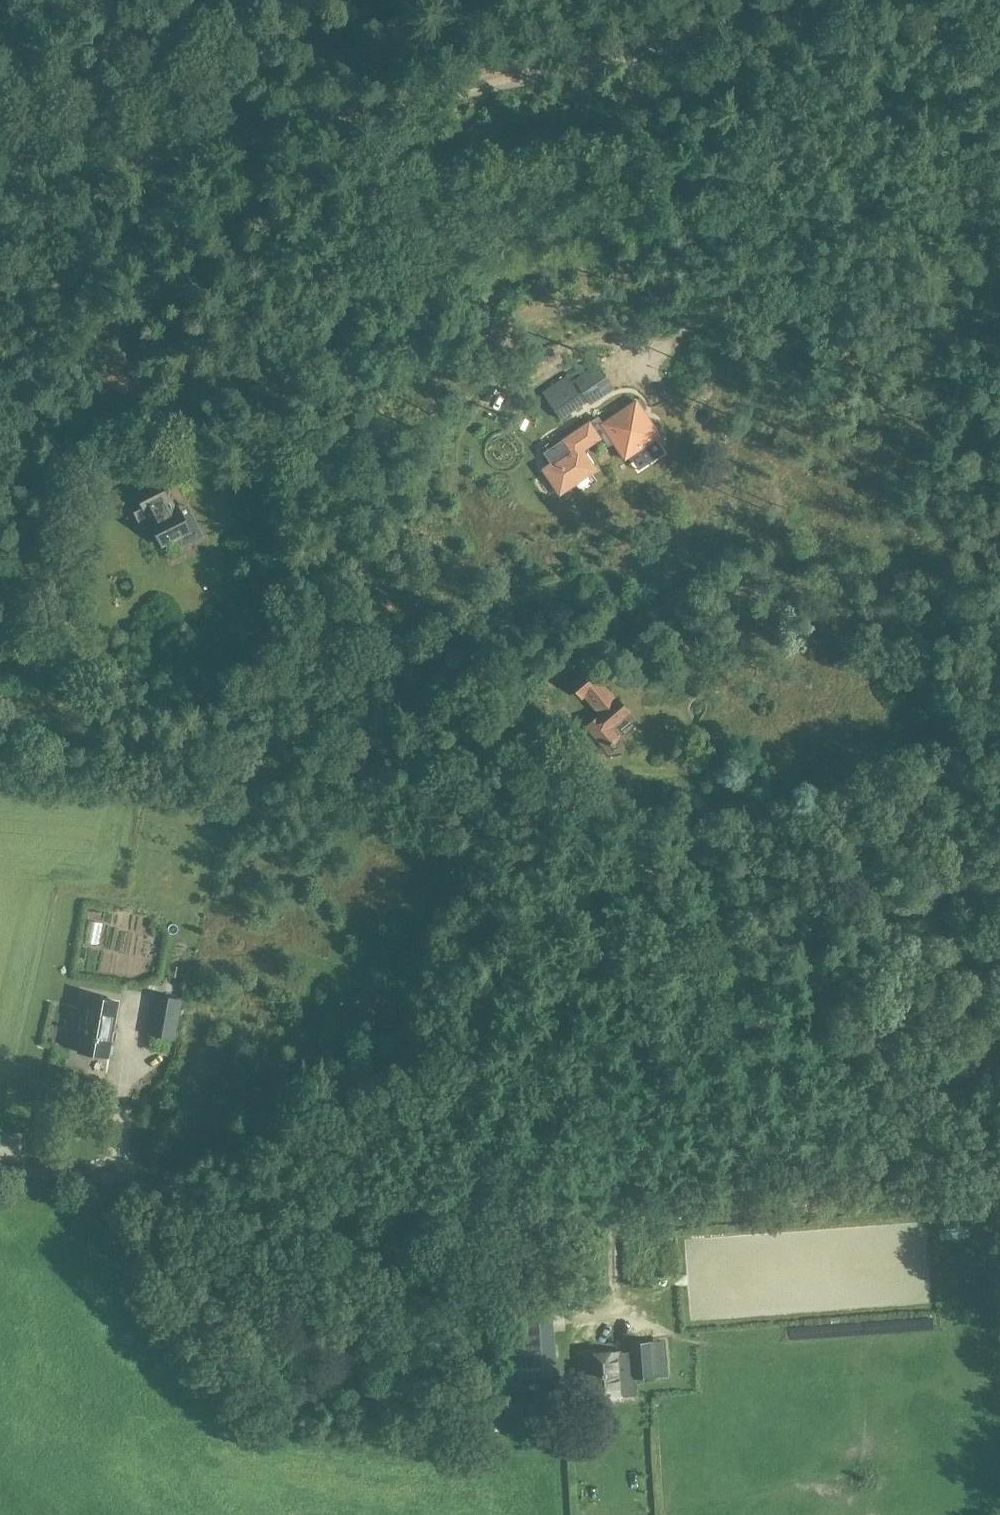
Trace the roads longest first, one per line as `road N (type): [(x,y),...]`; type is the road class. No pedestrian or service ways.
road 1 (track): [(999,1195),(661,1218),(0,1169)]
road 2 (track): [(0,183),(854,0)]

